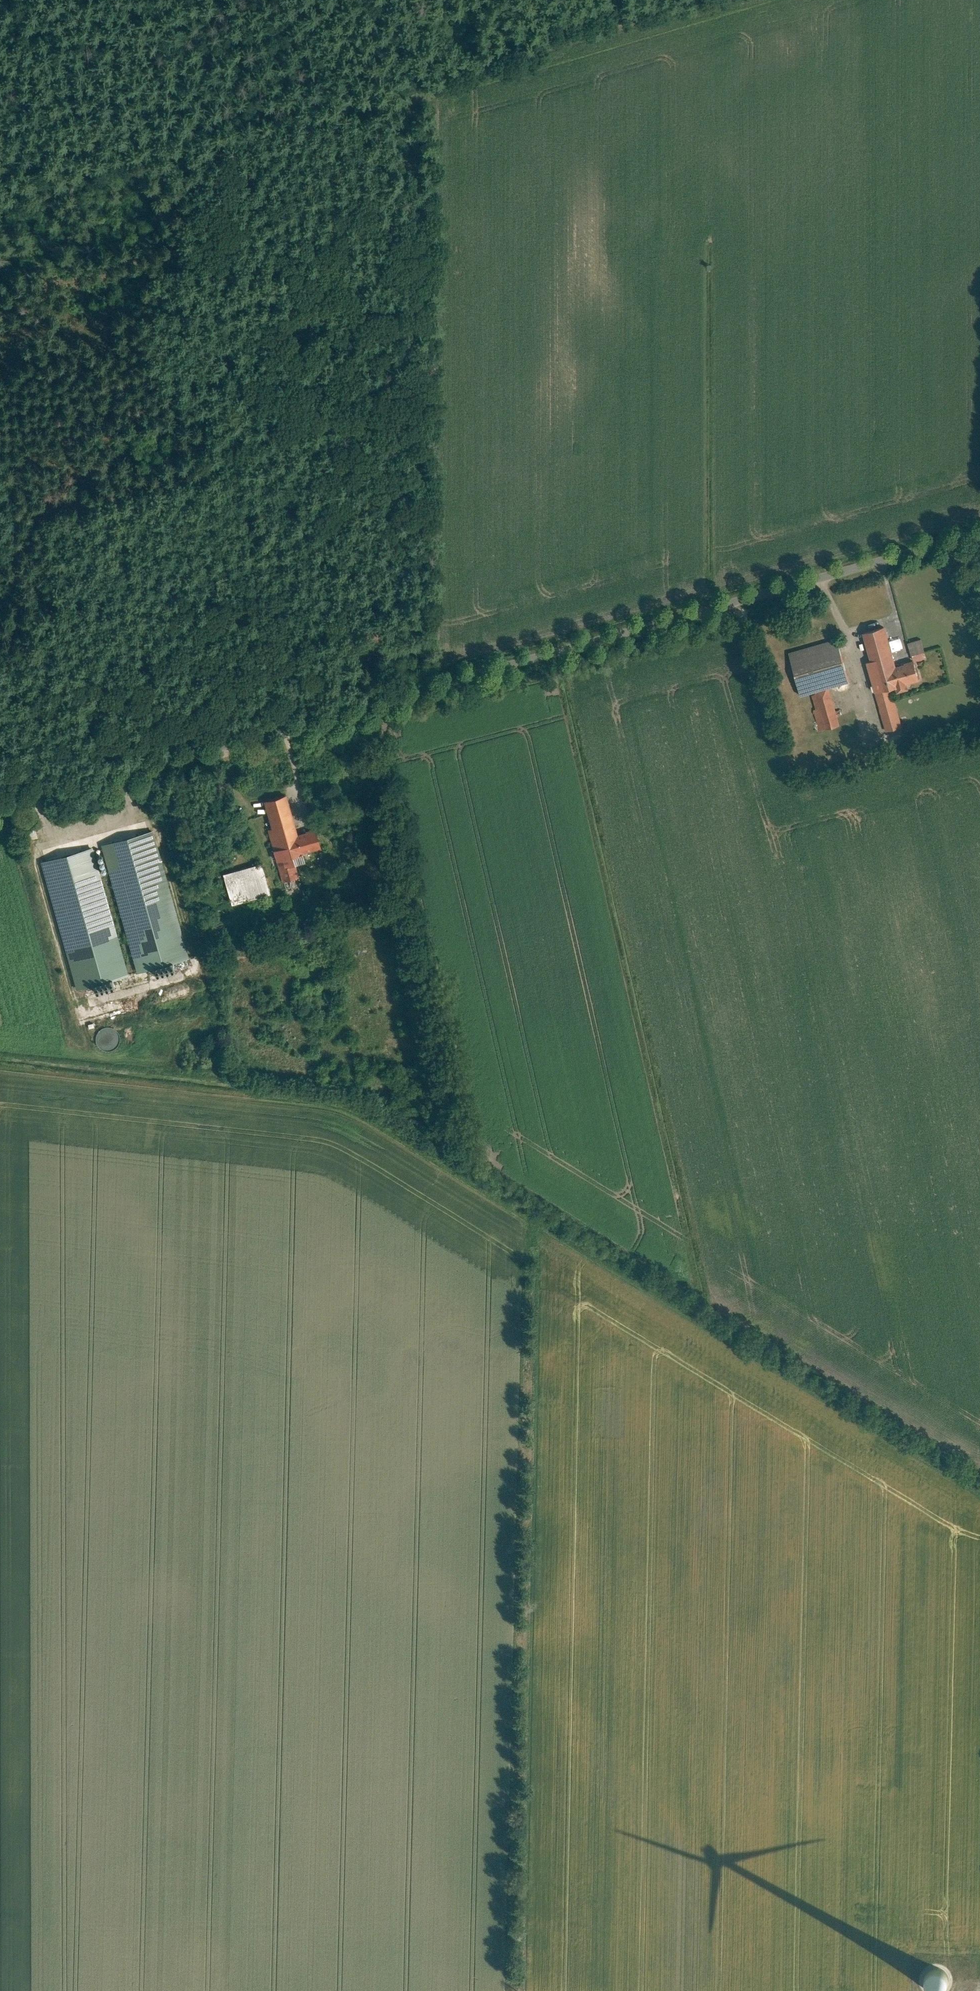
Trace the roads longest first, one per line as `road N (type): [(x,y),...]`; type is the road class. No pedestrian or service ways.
road 1 (residential): [(979,534),(0,811)]

